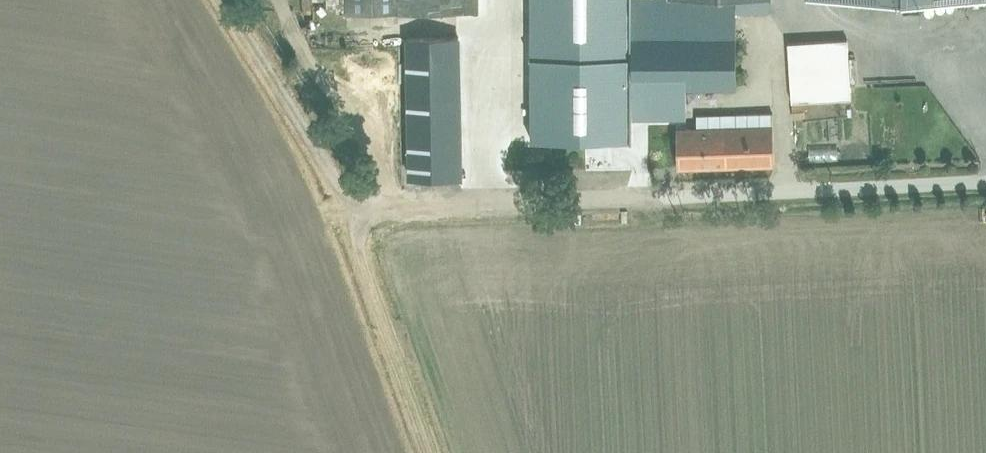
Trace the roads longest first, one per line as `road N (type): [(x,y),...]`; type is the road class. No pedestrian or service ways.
road 1 (track): [(673,197),(351,217),(216,0)]
road 2 (unclassified): [(985,182),(673,197)]
road 3 (track): [(351,217),(429,452)]

